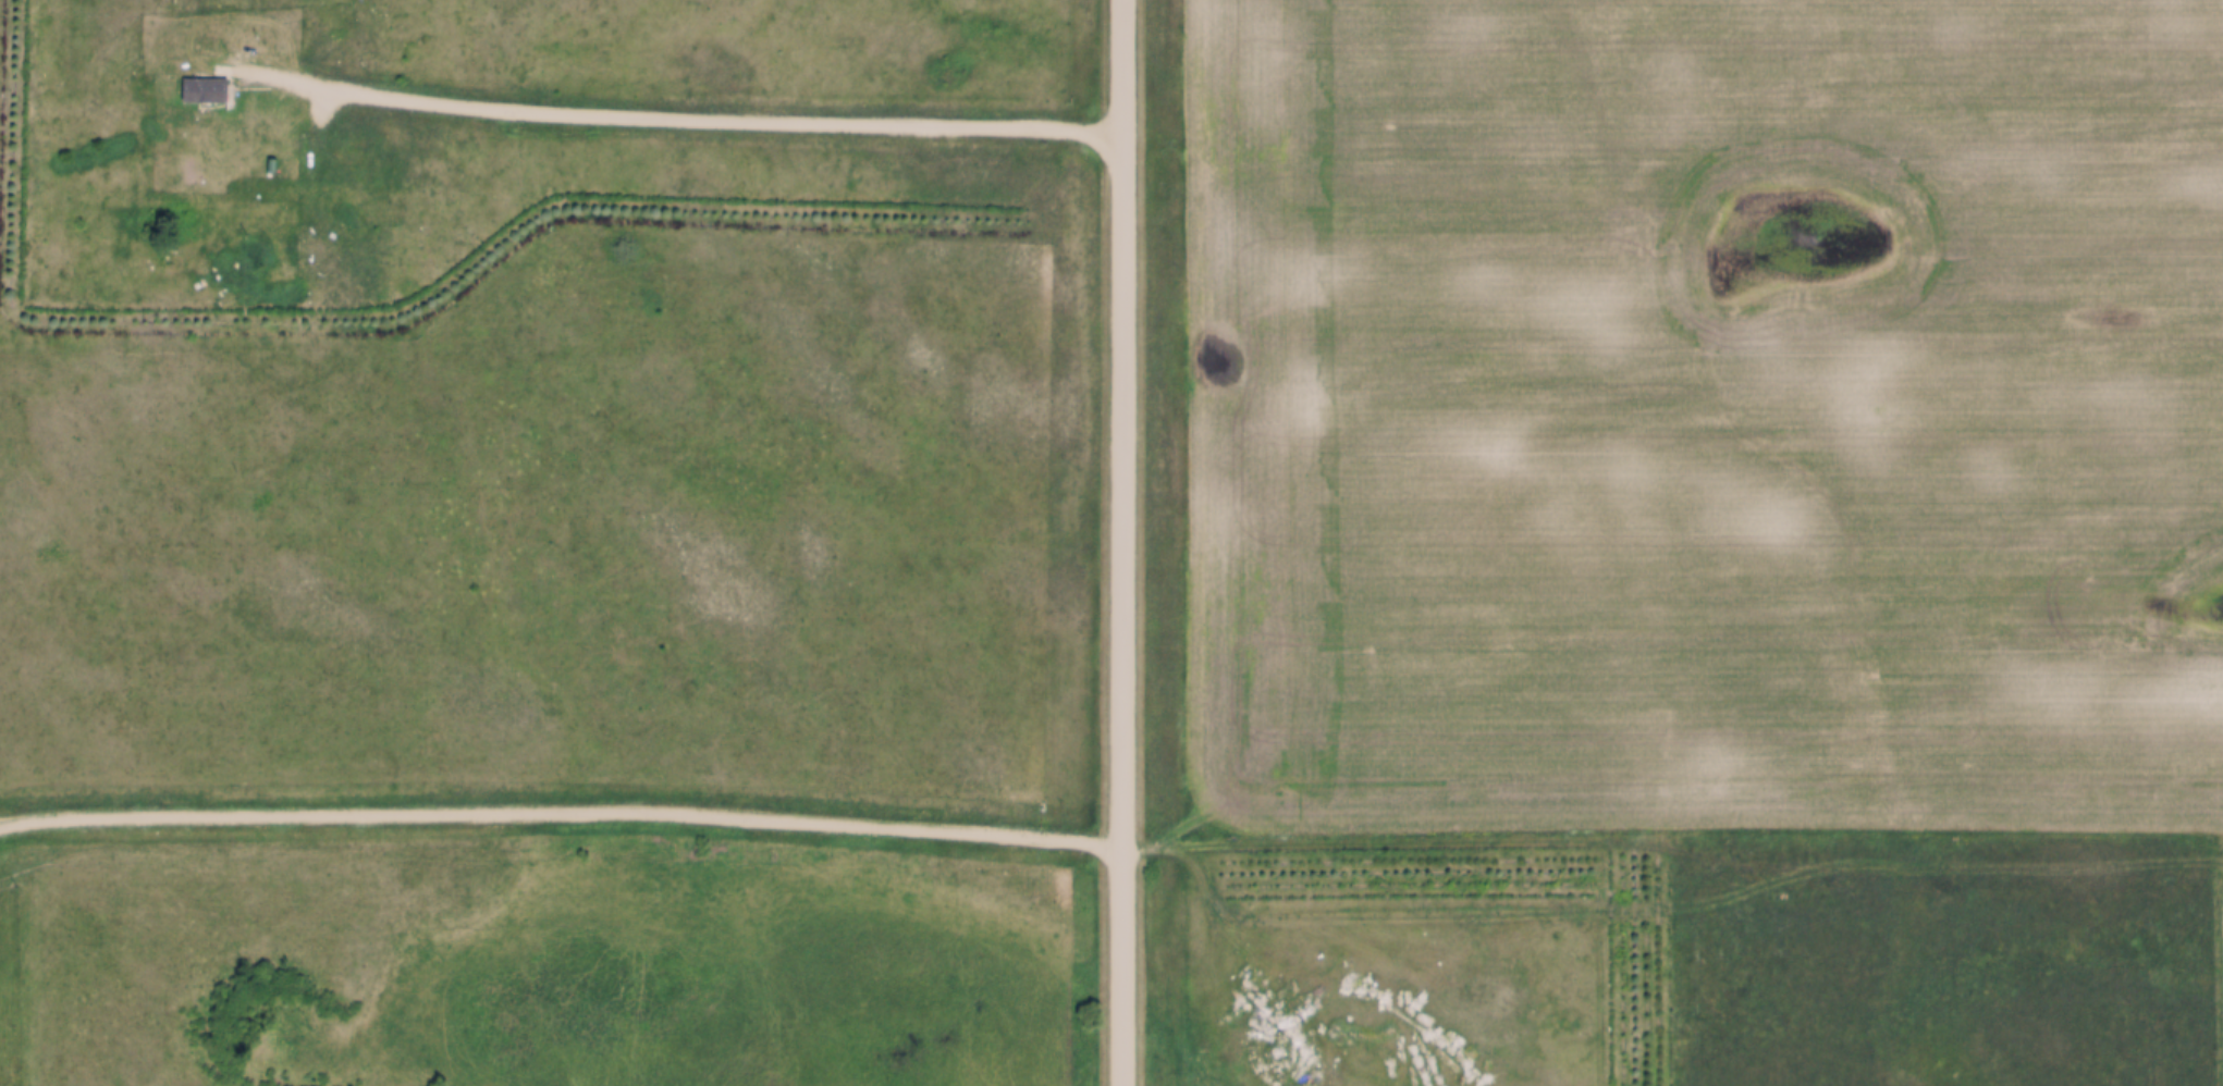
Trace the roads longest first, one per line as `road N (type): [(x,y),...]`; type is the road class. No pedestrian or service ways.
road 1 (tertiary): [(1126,1085),(1124,0)]

